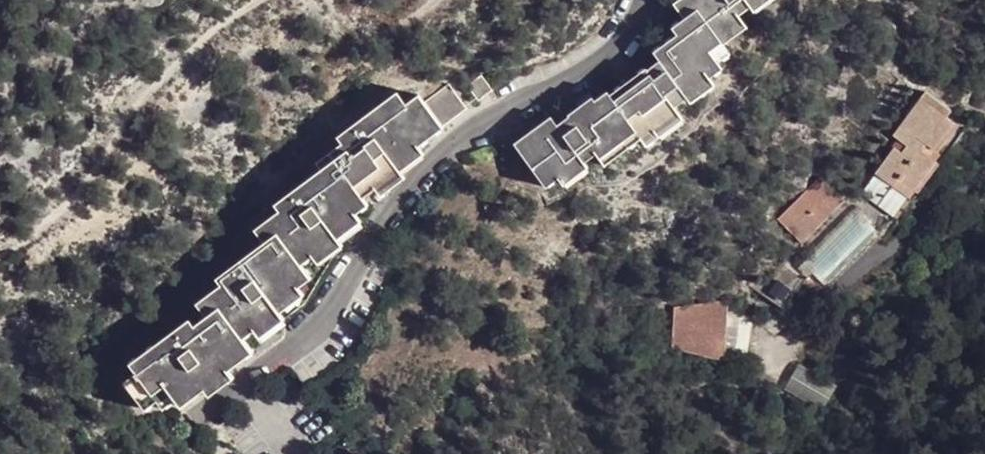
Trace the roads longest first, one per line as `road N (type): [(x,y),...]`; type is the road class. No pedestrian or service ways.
road 1 (residential): [(647,0),(620,44),(595,66),(466,134),(415,183),(319,337),(262,383),(260,409),(294,453)]

